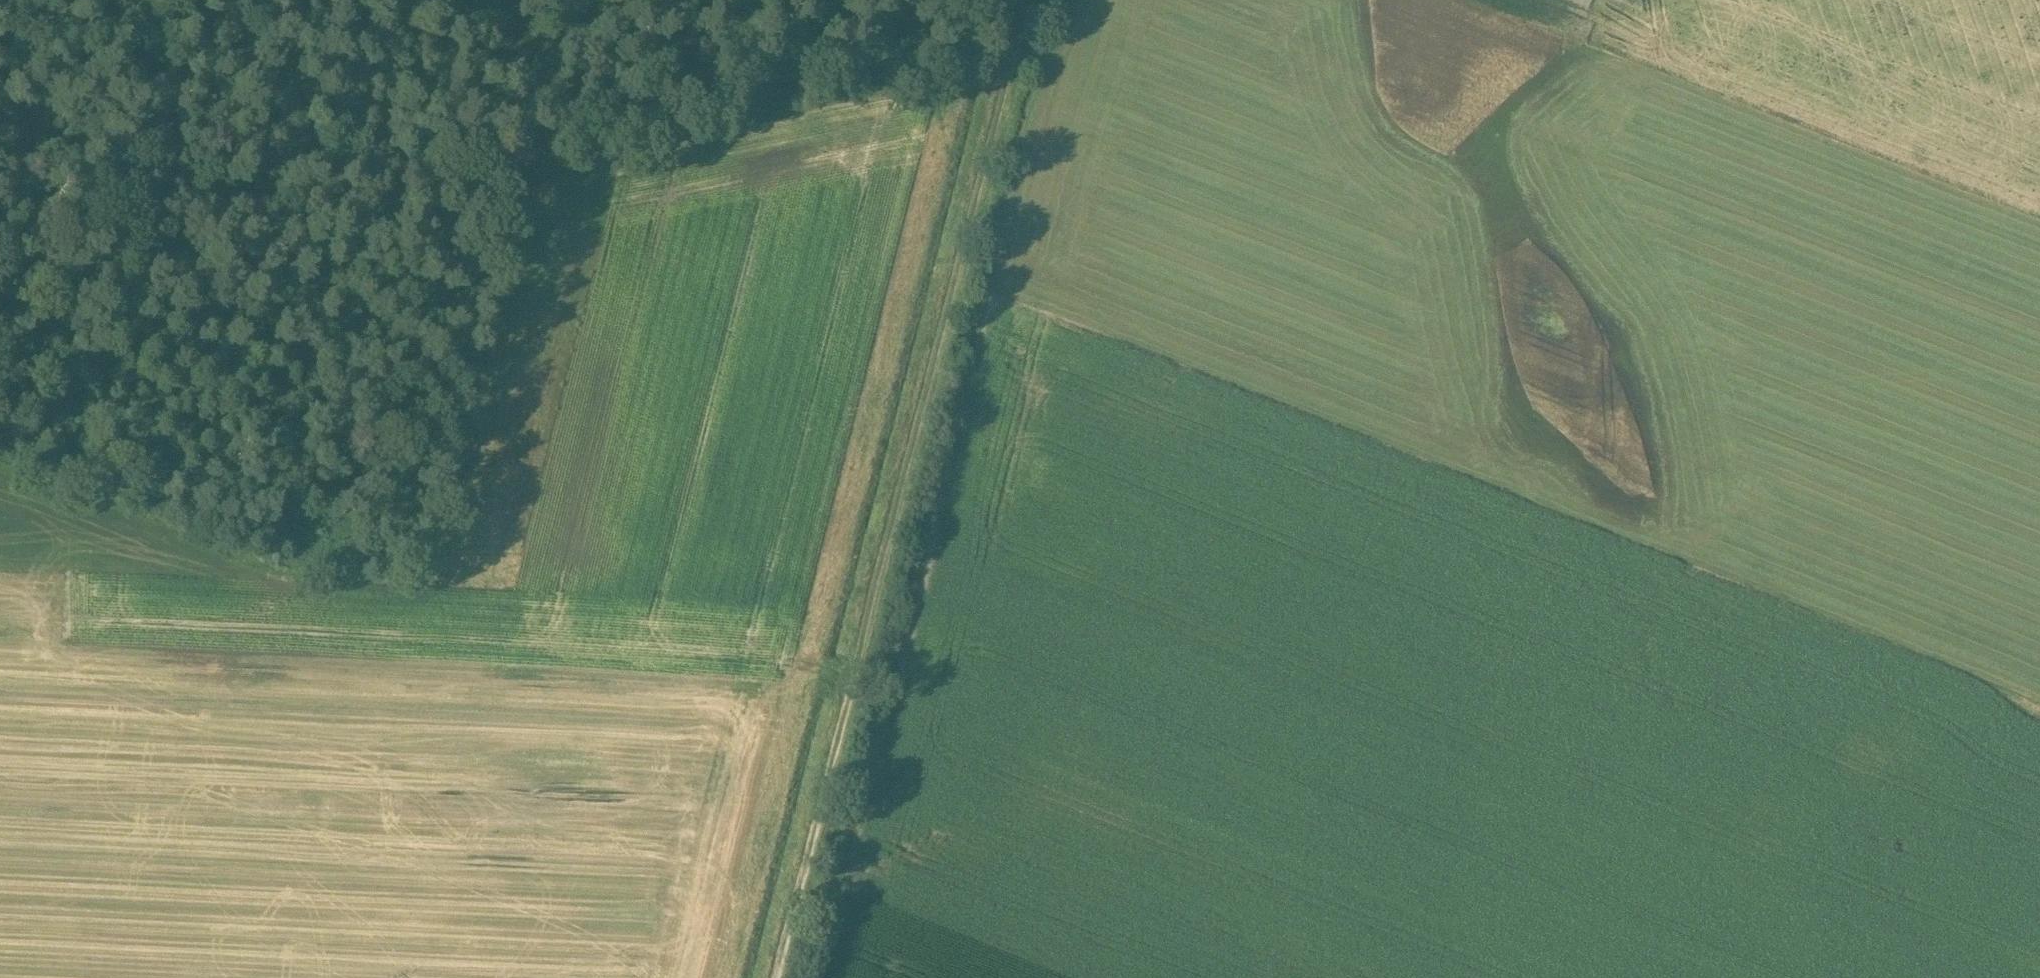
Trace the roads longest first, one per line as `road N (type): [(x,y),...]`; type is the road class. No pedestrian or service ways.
road 1 (track): [(1028,0),(778,977)]

